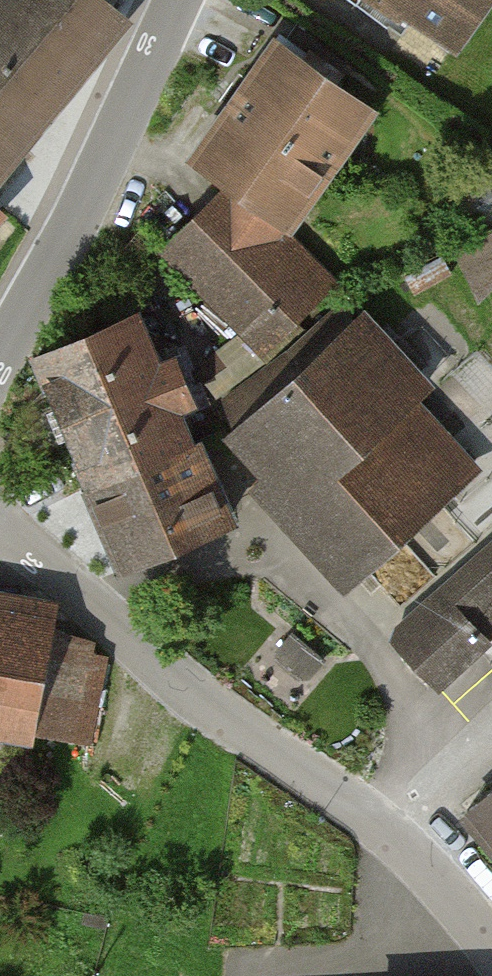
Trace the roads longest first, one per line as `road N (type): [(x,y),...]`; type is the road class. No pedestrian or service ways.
road 1 (residential): [(0,527),(196,695),(391,836),(491,953)]
road 2 (tertiary): [(178,0),(0,358)]

